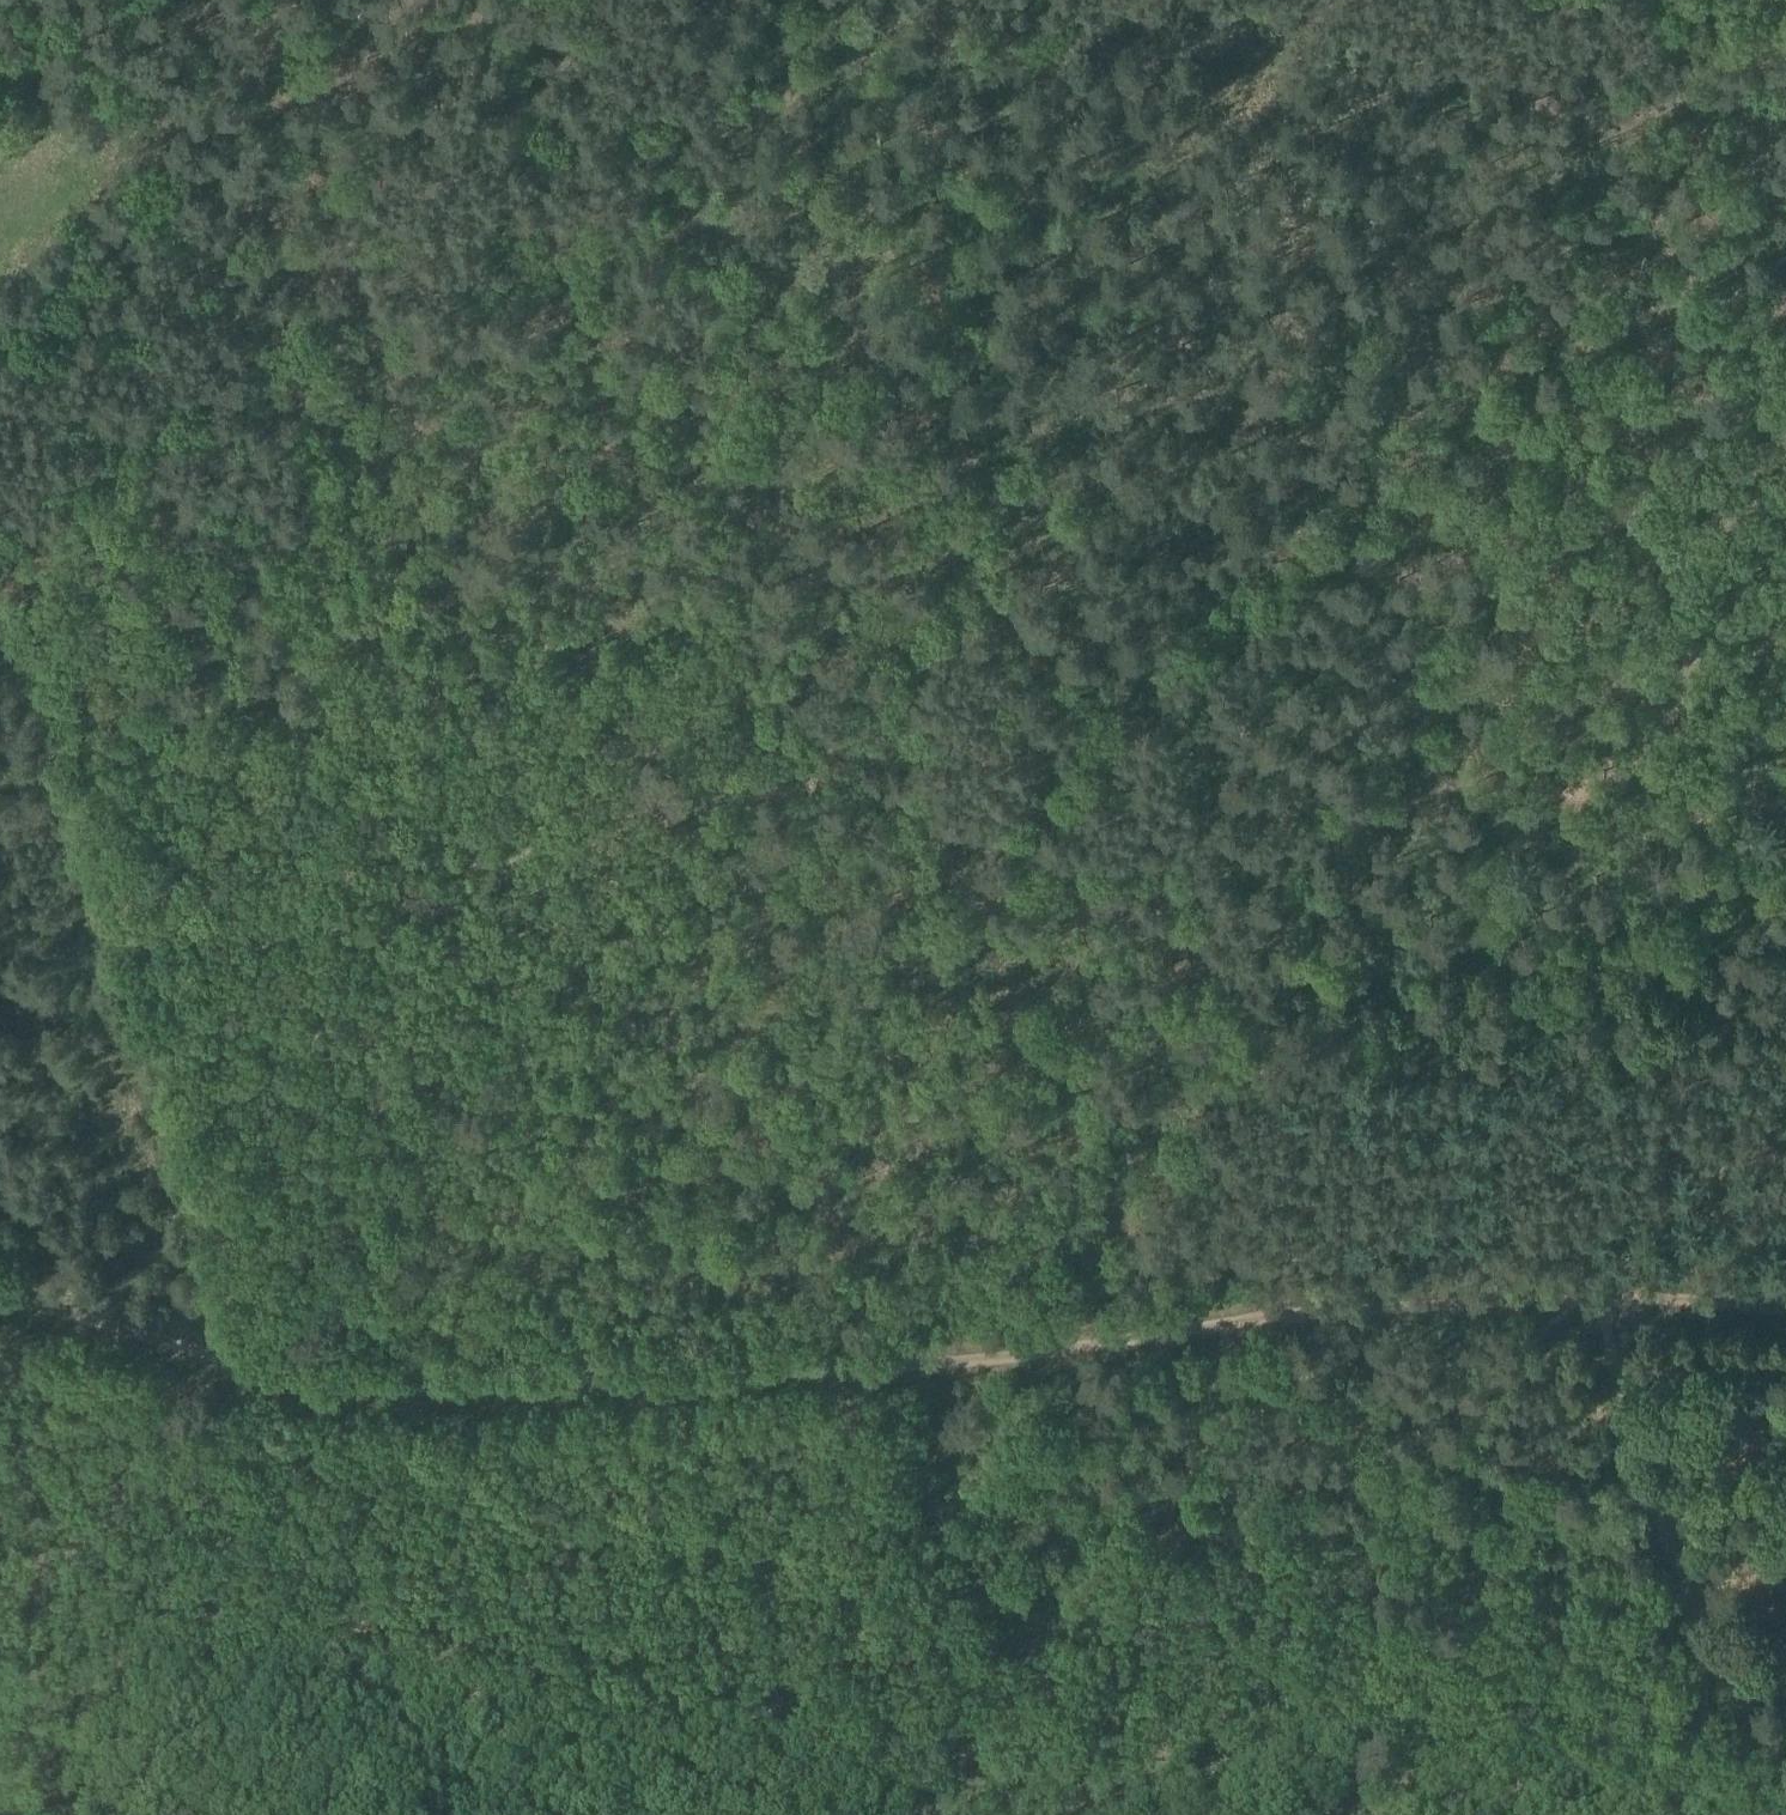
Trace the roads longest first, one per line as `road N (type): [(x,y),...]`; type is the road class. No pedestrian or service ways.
road 1 (track): [(1574,1305),(1319,1308),(912,1372),(539,1401),(310,1394),(26,1288),(0,1287)]
road 2 (track): [(1683,1814),(1707,1701),(1679,1587),(1616,1456),(1574,1305)]
road 3 (track): [(1785,1300),(1574,1305)]

